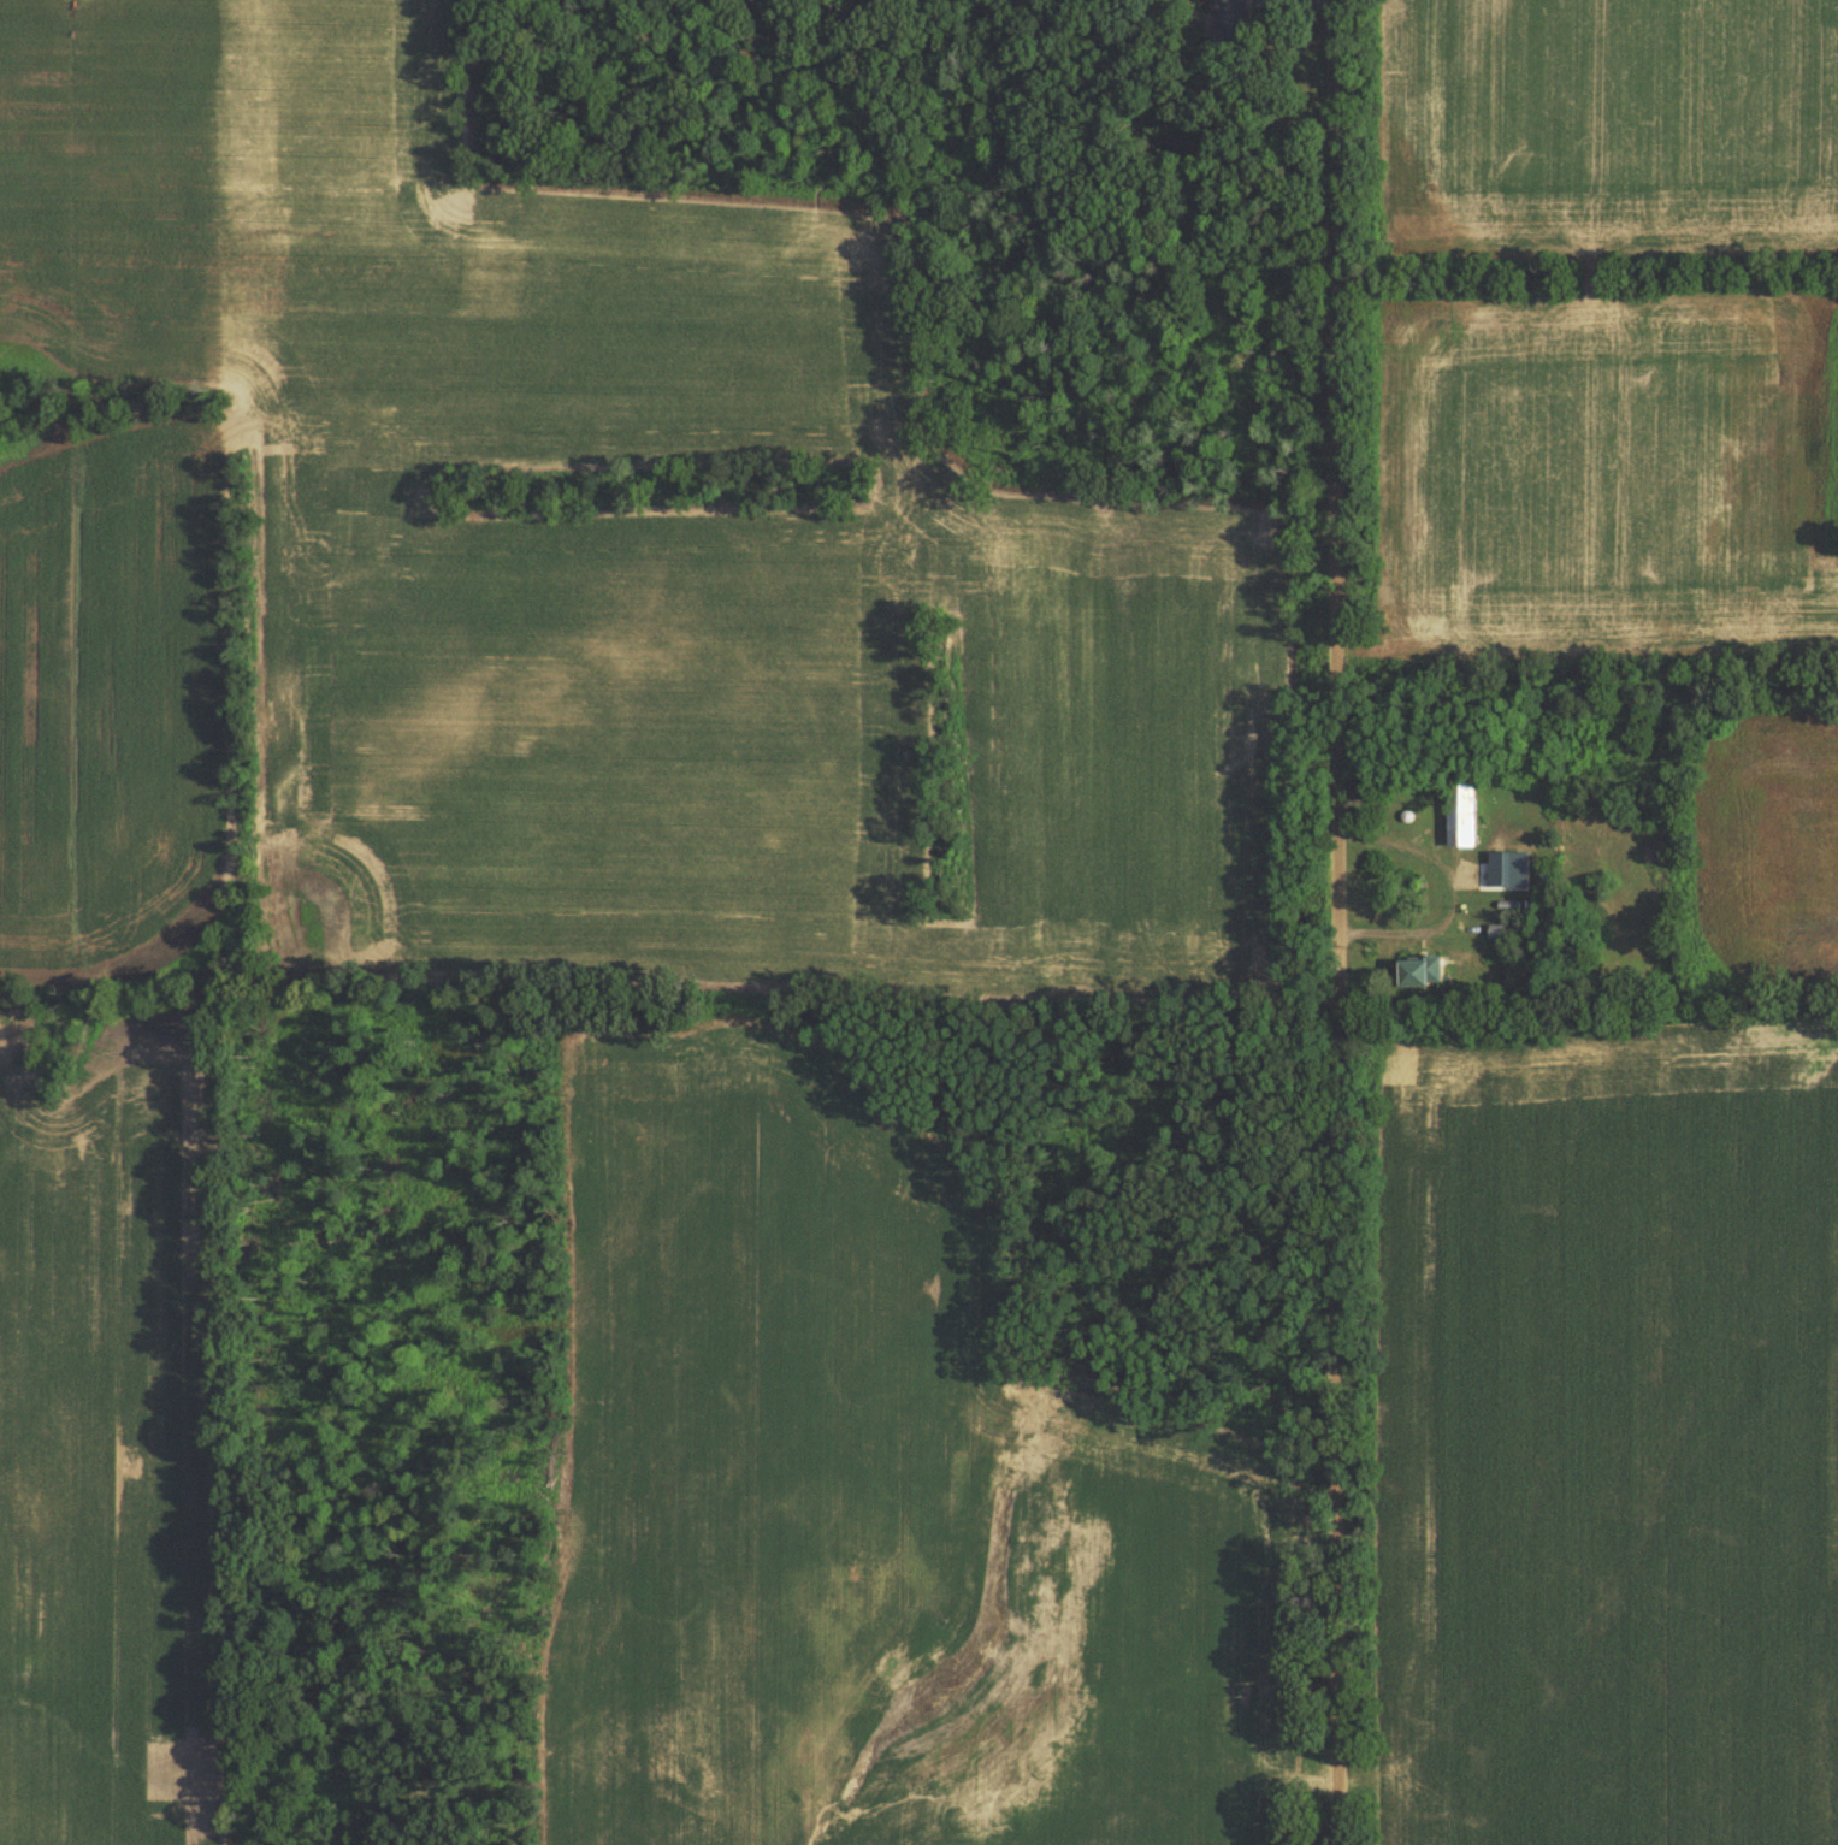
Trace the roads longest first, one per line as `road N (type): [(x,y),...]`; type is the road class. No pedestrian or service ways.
road 1 (residential): [(1350,1844),(1344,0)]

